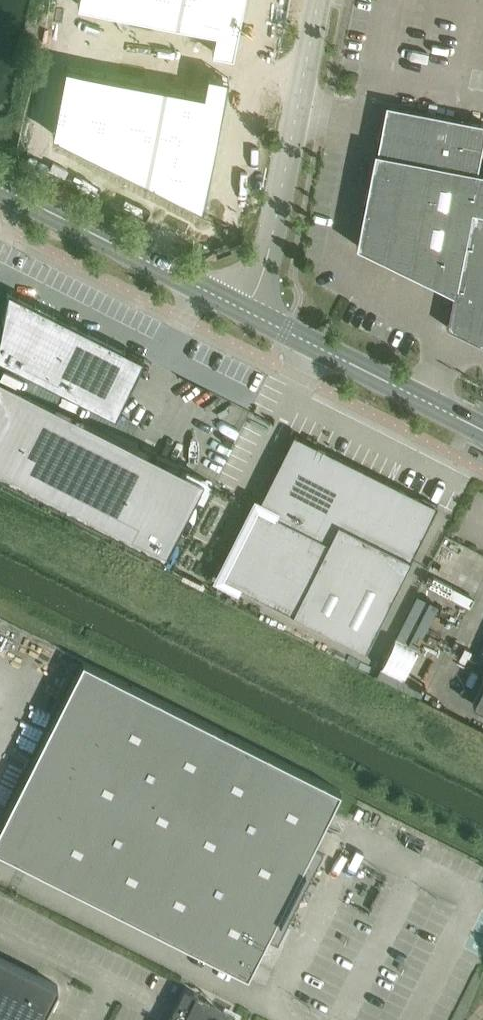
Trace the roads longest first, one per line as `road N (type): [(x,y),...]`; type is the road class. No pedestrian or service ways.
road 1 (unclassified): [(247,311),(270,251),(319,0)]
road 2 (tertiary): [(247,311),(0,187)]
road 3 (tertiary): [(482,430),(247,311)]

